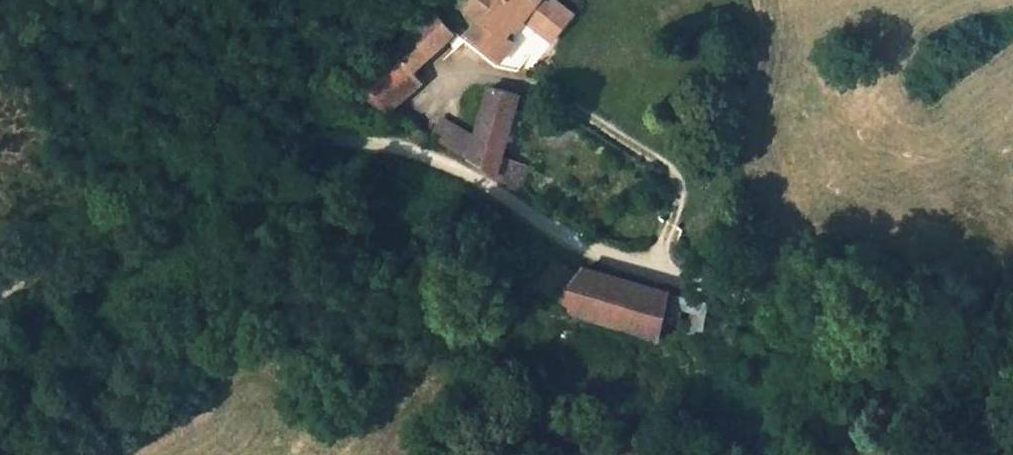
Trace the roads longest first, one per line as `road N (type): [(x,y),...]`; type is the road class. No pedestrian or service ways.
road 1 (track): [(0,296),(246,156),(401,147),(447,163),(574,239),(648,271),(766,304),(1012,403)]

